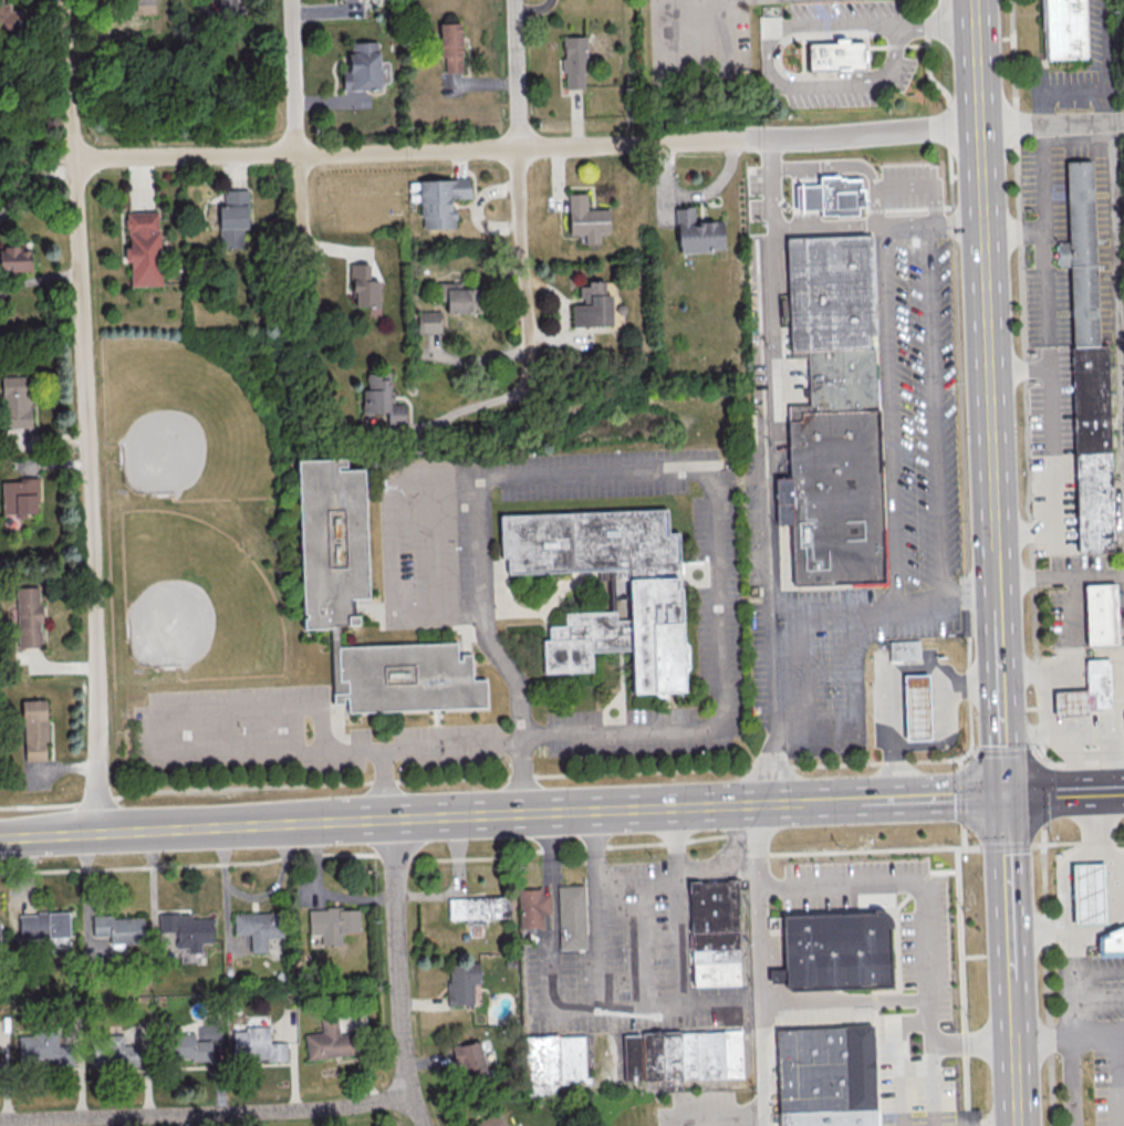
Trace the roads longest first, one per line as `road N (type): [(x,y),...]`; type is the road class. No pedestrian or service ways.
road 1 (residential): [(1123,122),(74,163)]
road 2 (residential): [(102,833),(68,0)]
road 3 (secondary): [(975,0),(997,549)]
road 4 (residential): [(417,1101),(0,1120)]
road 5 (tertiary): [(784,804),(389,816)]
road 6 (residential): [(523,392),(530,359),(513,0)]
road 7 (tertiary): [(389,816),(0,838)]
road 8 (residential): [(426,1125),(405,1055),(389,816)]
road 9 (residential): [(301,216),(293,0)]
road 10 (secondary): [(999,606),(1007,793)]
road 11 (secondary): [(1007,793),(1013,979)]
road 12 (tertiary): [(1007,793),(849,802)]

